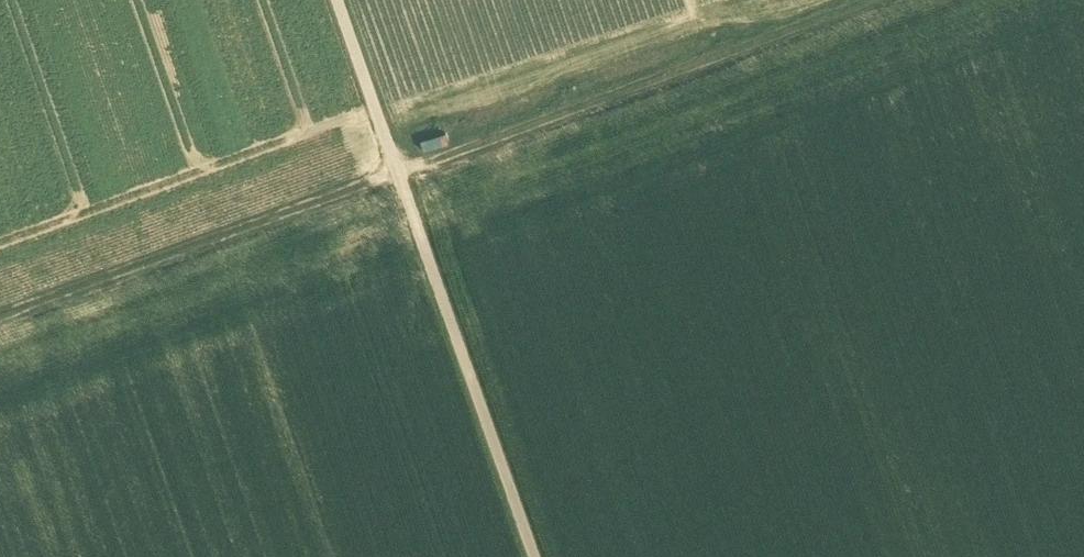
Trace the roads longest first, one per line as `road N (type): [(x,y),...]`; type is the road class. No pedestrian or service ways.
road 1 (track): [(914,0),(0,332)]
road 2 (track): [(346,0),(542,556)]

